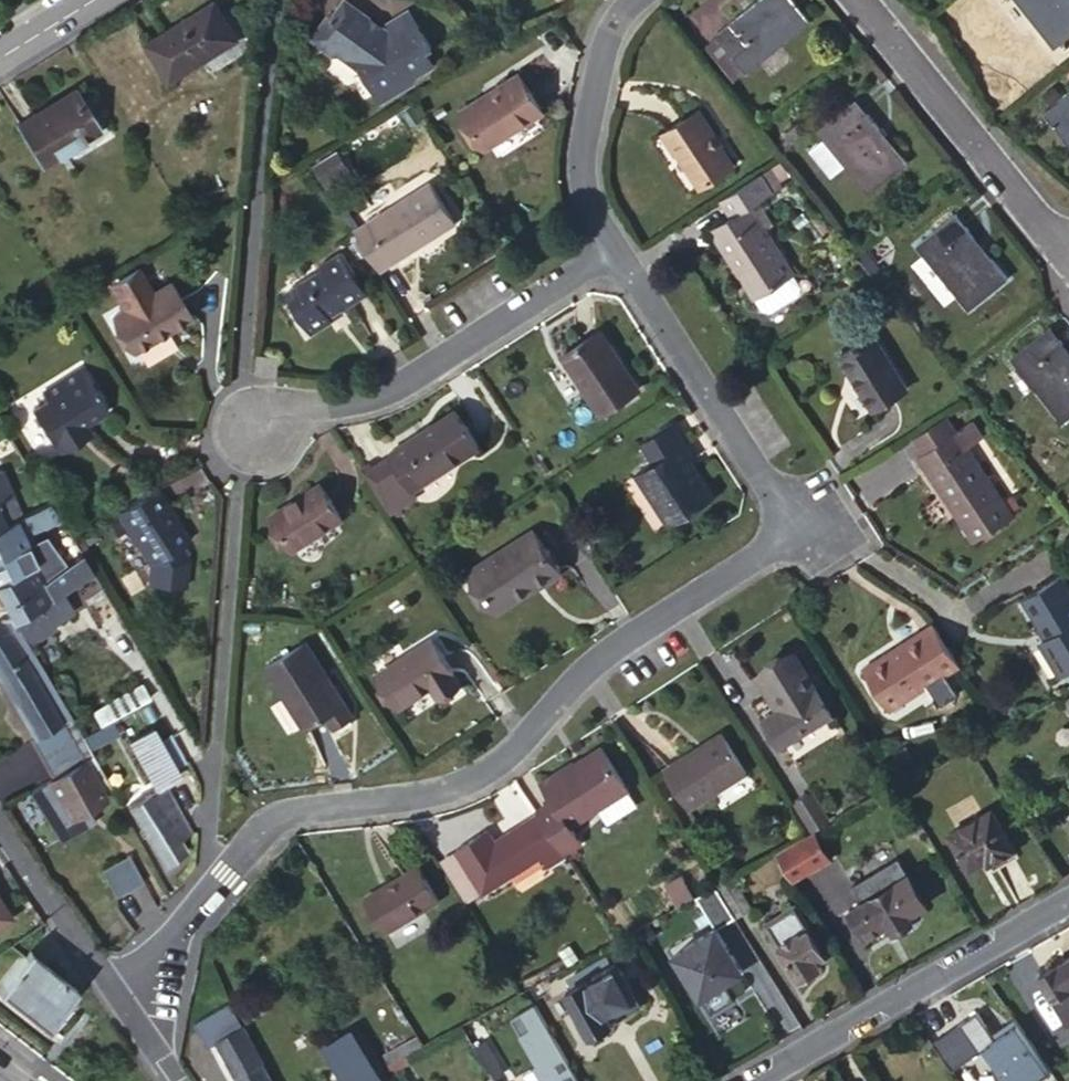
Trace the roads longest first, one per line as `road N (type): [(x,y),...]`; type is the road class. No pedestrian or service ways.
road 1 (residential): [(608,242),(768,488),(781,526),(757,553),(595,657),(489,771),(445,793),(304,808),(281,820),(183,935)]
road 2 (residential): [(608,242),(369,400),(244,425)]
road 3 (residential): [(751,1080),(1068,898)]
road 4 (residential): [(1066,257),(858,0)]
road 5 (residential): [(630,0),(607,36),(577,180),(608,242)]
road 6 (residential): [(108,985),(0,819)]
road 7 (residential): [(108,985),(147,1038),(163,1019),(183,935)]

